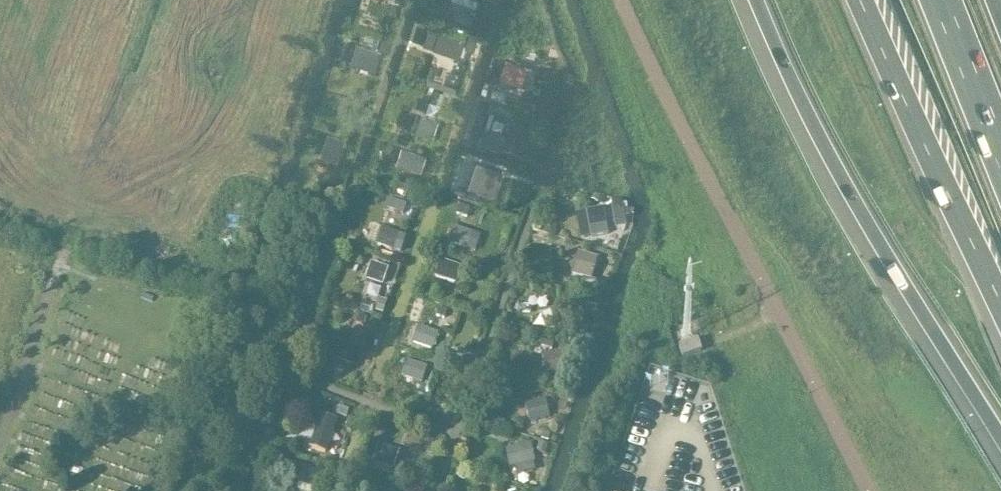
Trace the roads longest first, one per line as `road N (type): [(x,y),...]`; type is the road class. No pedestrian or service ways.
road 1 (motorway): [(766,0),(854,197),(1000,437)]
road 2 (track): [(822,0),(925,221),(999,298)]
road 3 (motorway): [(868,0),(1000,302)]
road 4 (motorway): [(939,0),(1000,158)]

